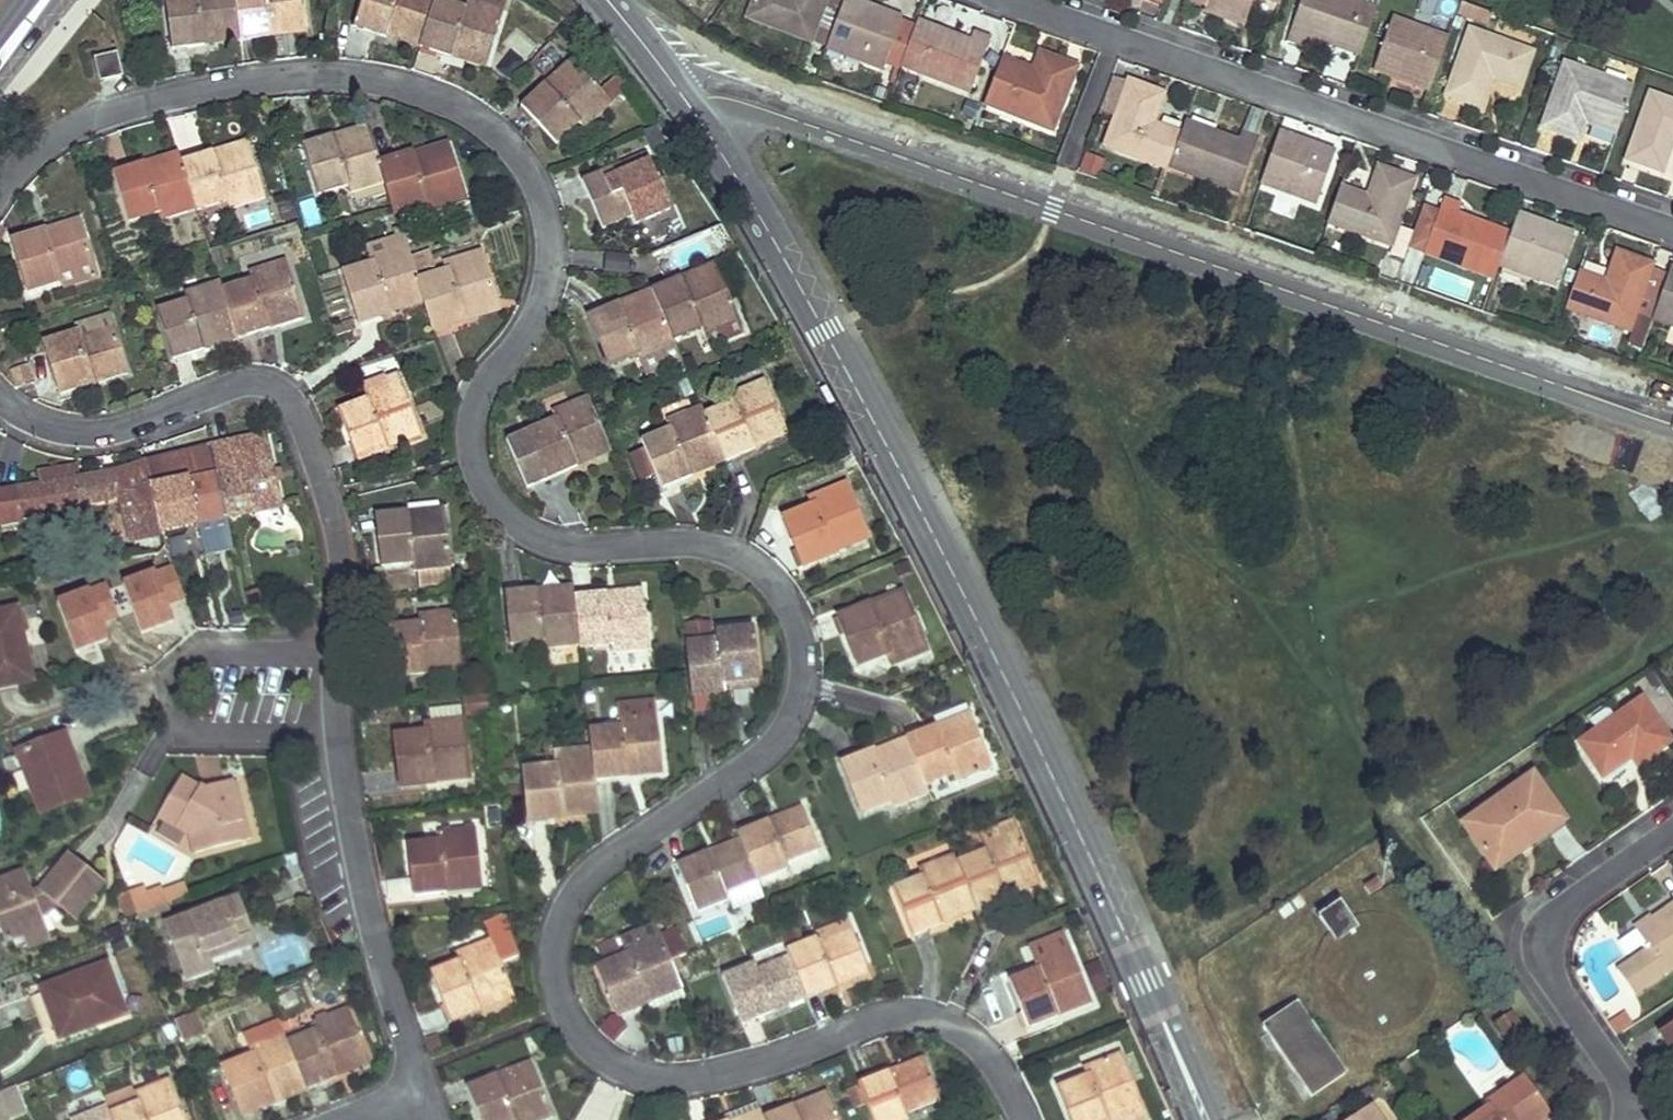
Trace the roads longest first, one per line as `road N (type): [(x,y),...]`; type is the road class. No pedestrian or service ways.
road 1 (residential): [(1027,1119),(1001,1070),(966,1037),(927,1017),(881,1019),(708,1076),(638,1076),(594,1050),(562,1006),(552,969),(555,933),(583,883),(776,745),(801,695),(804,654),(796,616),(775,581),(730,552),(690,542),(552,545),(490,498),(472,460),(475,393),(543,296),(551,256),(546,208),(494,136),(449,105),(403,86),(328,77),(252,84),(156,98),(98,118),(44,145),(0,189)]
road 2 (tertiary): [(675,87),(825,331),(1097,870),(1205,1119)]
road 3 (tertiary): [(675,87),(1672,419)]
road 4 (residential): [(1672,227),(1019,0)]
road 5 (residential): [(0,395),(37,422),(100,433),(248,382),(292,397),(330,497),(343,566),(335,654)]
road 6 (residential): [(1672,831),(1571,901),(1550,937),(1552,978),(1643,1119)]
road 7 (residential): [(335,654),(212,650),(183,672),(190,735),(338,734)]
road 8 (residential): [(338,734),(359,866),(423,1086)]

